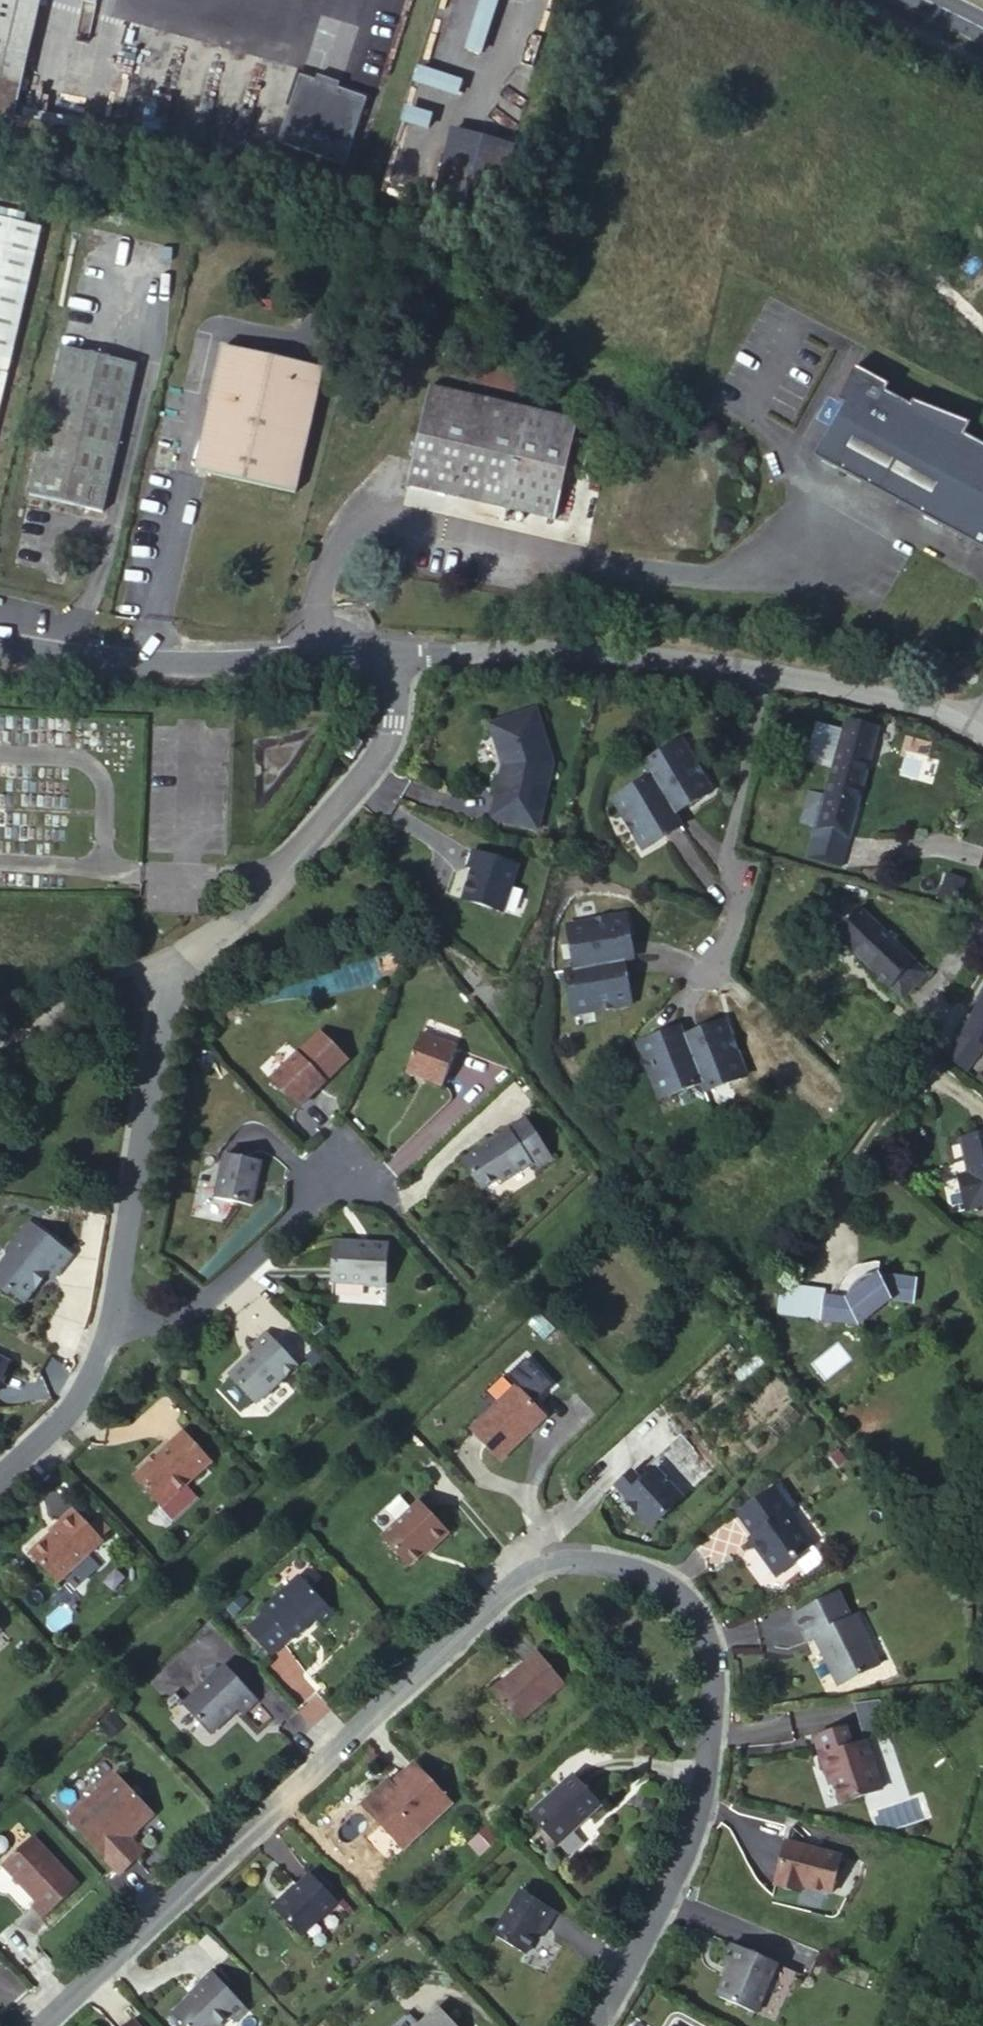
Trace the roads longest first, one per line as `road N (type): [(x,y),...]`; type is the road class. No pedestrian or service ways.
road 1 (residential): [(586,2025),(681,1855),(705,1740),(703,1629),(689,1601),(661,1579),(623,1568),(543,1563),(512,1582),(31,2025)]
road 2 (residential): [(376,656),(390,721),(381,752),(299,850),(172,974),(105,1320)]
road 3 (residential): [(376,656),(623,650),(764,669)]
road 4 (residential): [(0,642),(376,656)]
road 5 (residential): [(701,979),(742,871),(723,846),(764,669)]
road 6 (residential): [(105,1320),(173,1323),(334,1176)]
road 7 (residential): [(764,669),(820,676),(982,727)]
road 8 (track): [(204,942),(116,973),(0,1031)]
road 9 (residential): [(105,1320),(64,1411),(0,1473)]

